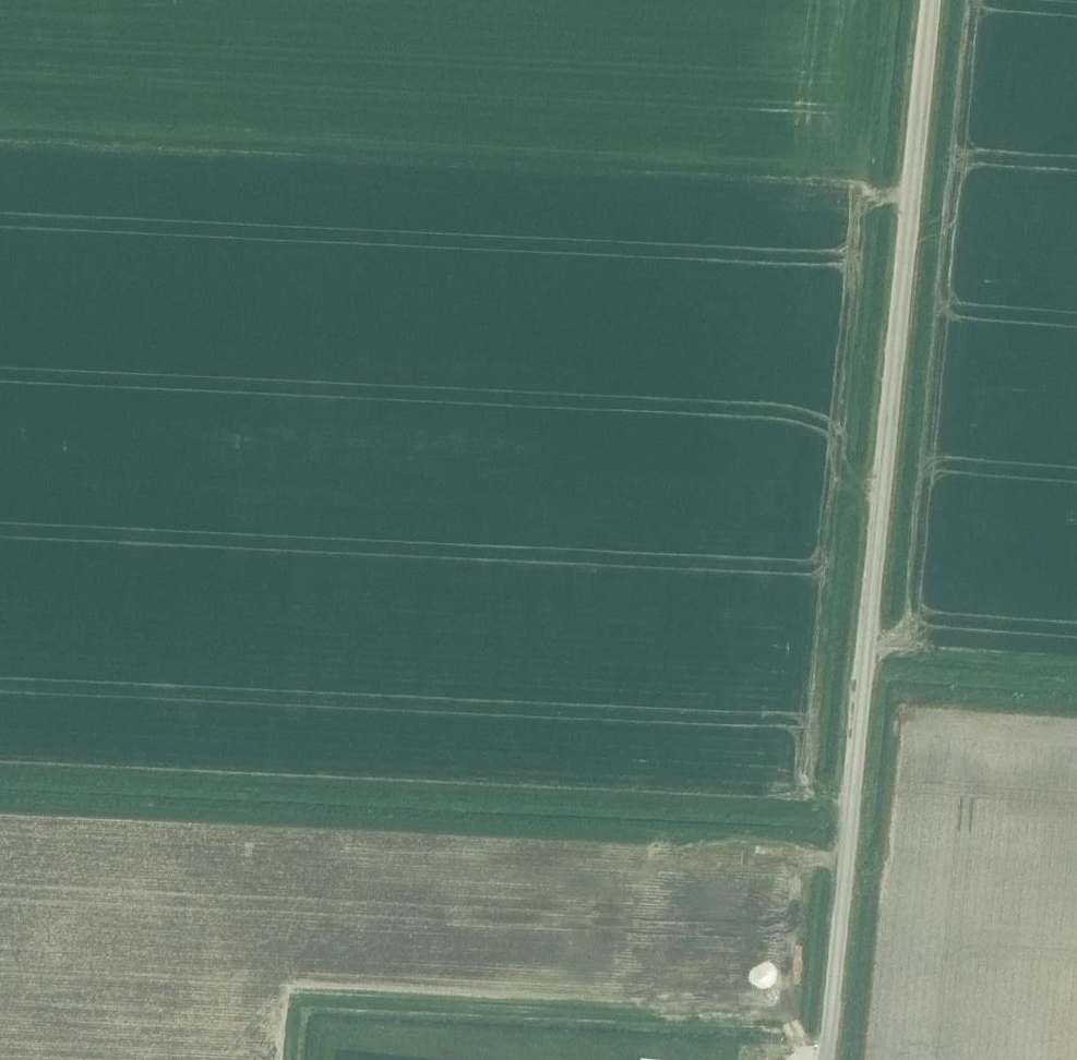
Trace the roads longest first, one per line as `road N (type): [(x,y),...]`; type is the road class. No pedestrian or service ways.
road 1 (residential): [(826,1059),(932,0)]

